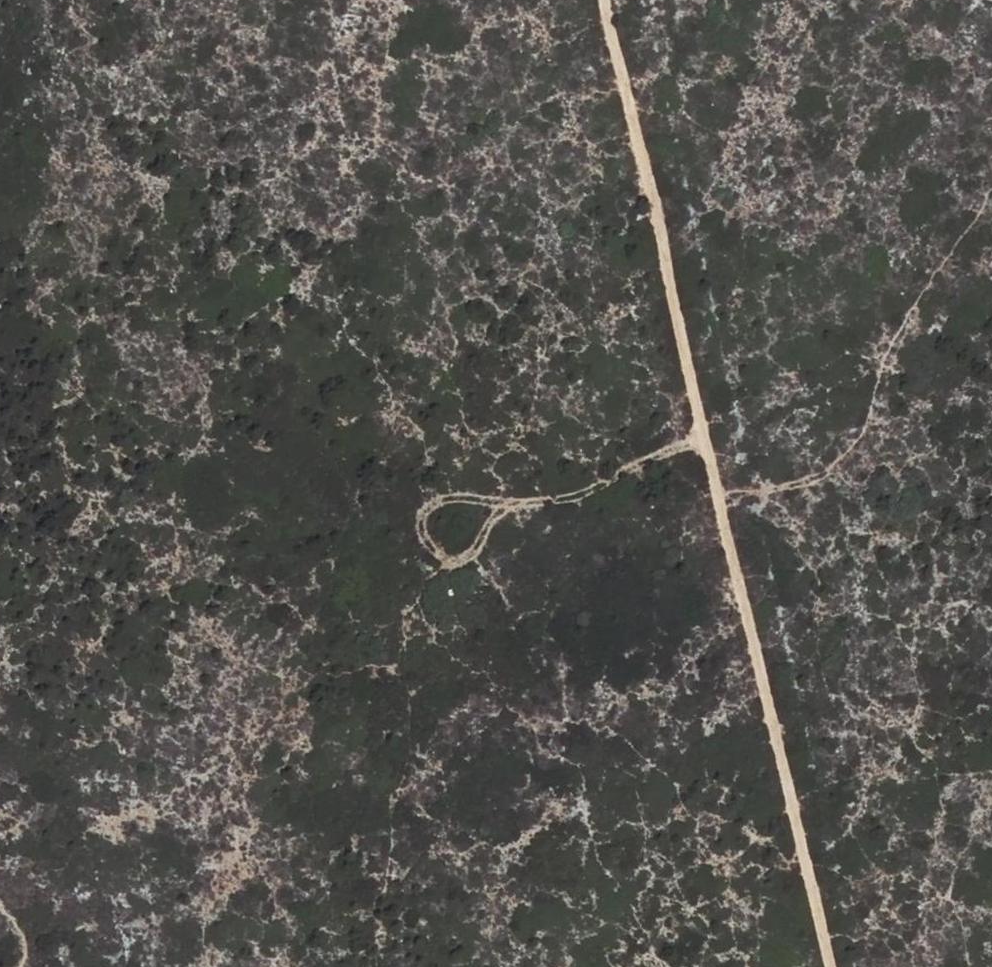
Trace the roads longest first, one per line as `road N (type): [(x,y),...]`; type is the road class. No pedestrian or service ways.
road 1 (track): [(608,0),(832,966)]
road 2 (track): [(705,439),(579,496),(459,499),(422,518),(441,556),(460,559),(494,516)]

